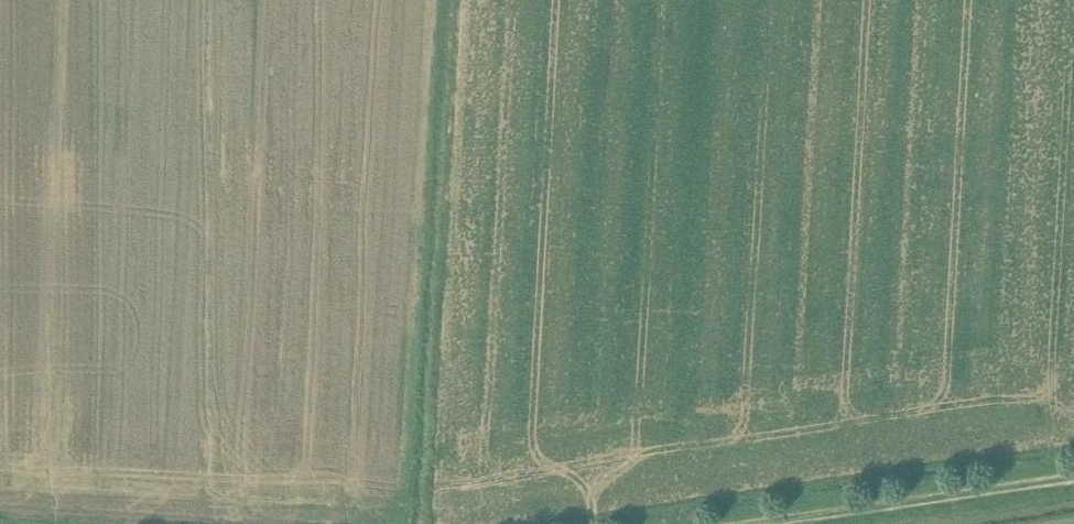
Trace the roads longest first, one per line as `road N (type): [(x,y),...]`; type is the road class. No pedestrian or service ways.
road 1 (track): [(725,523),(1073,473)]

